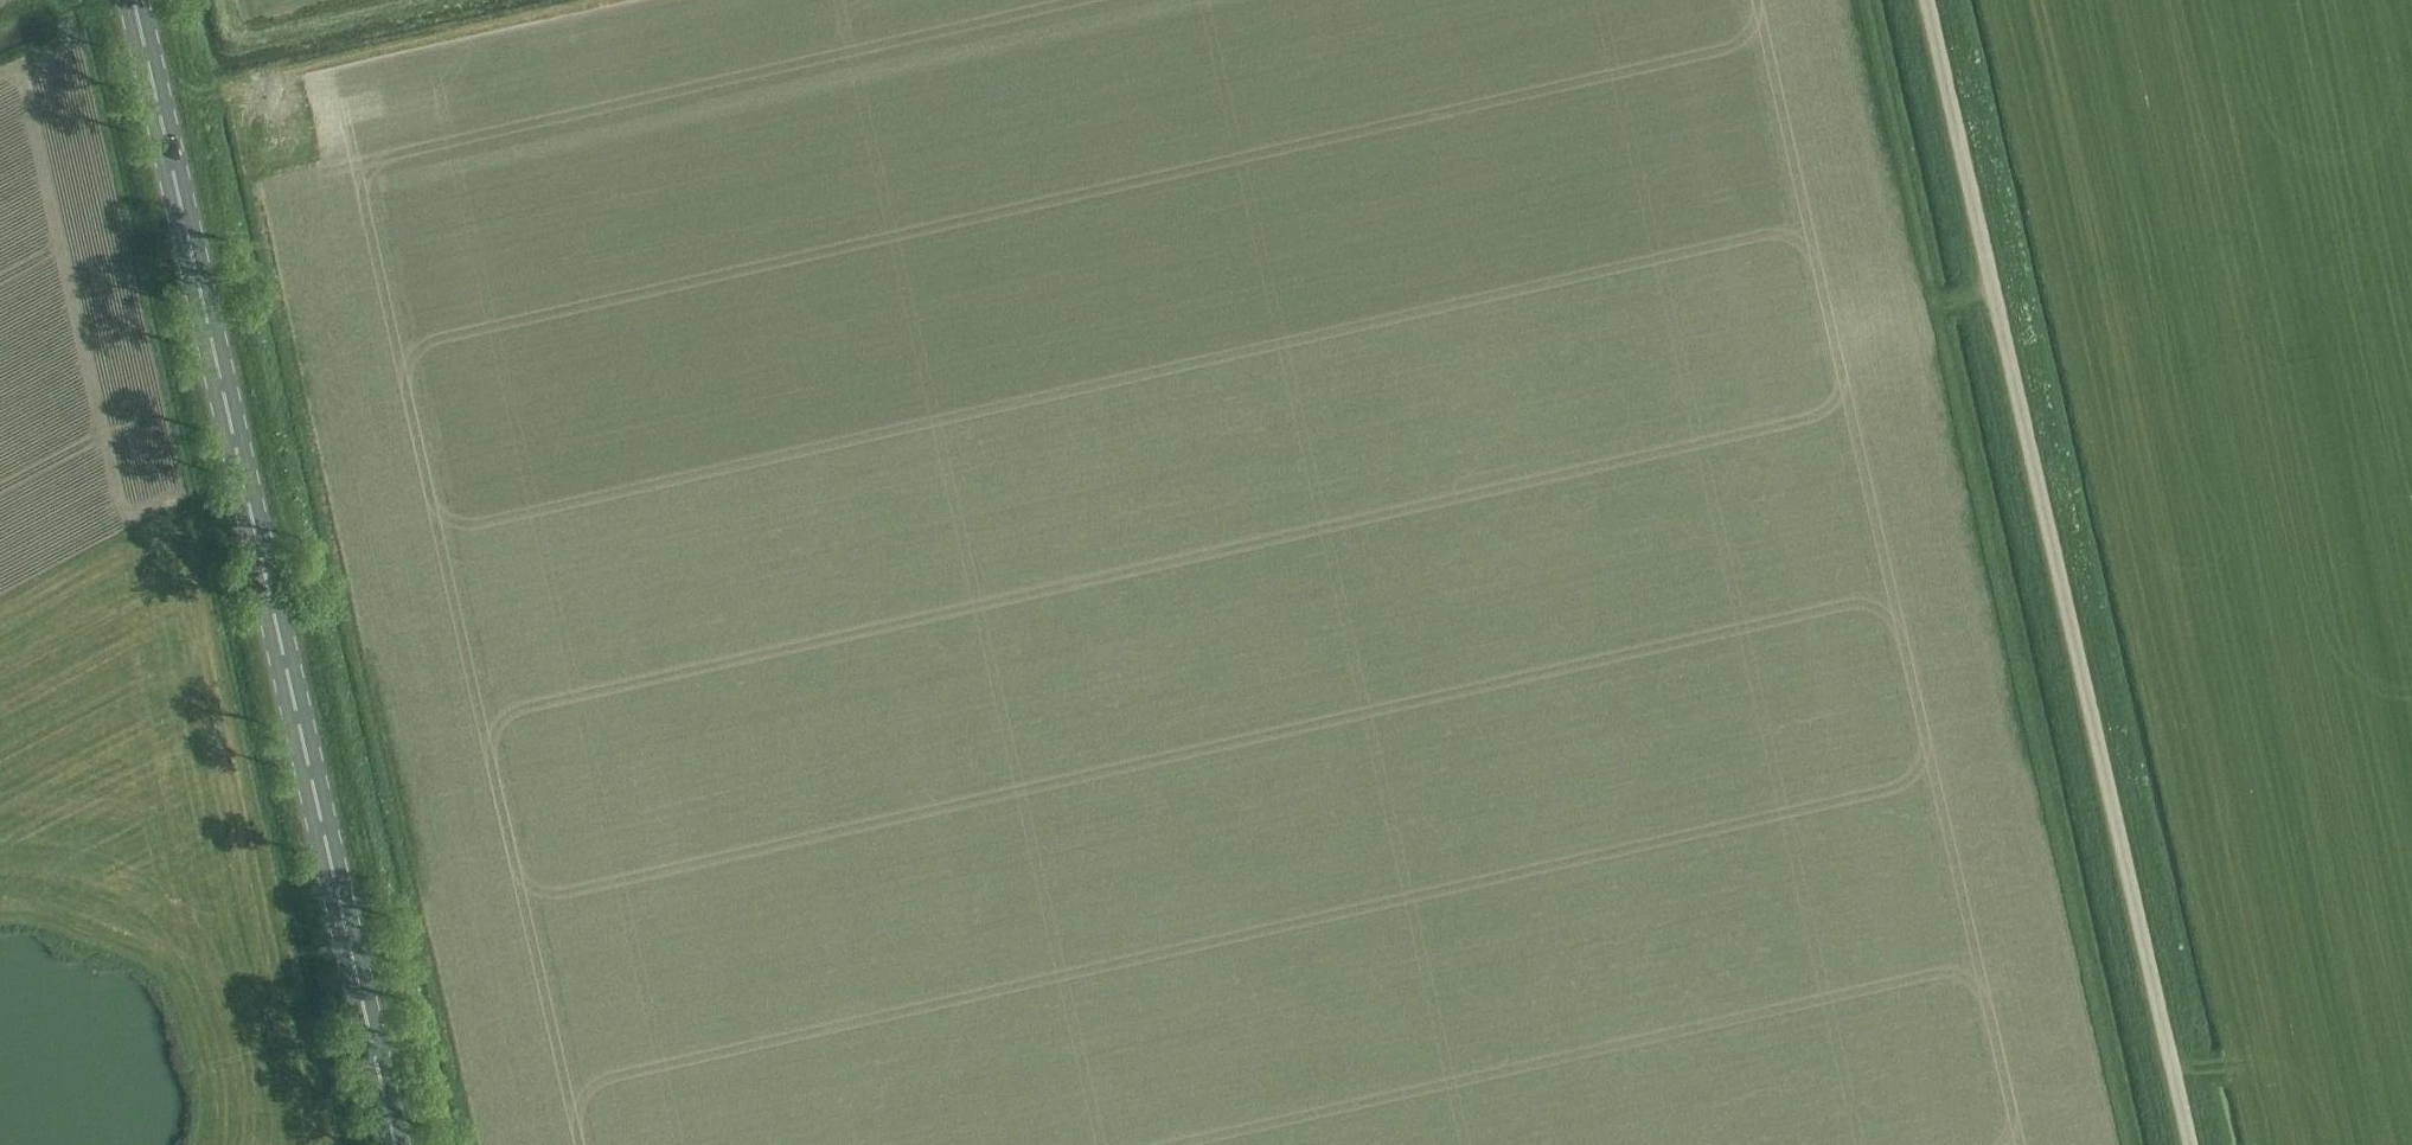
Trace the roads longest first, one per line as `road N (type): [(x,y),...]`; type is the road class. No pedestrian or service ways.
road 1 (primary): [(391,1144),(129,0)]
road 2 (unclassified): [(2186,1144),(1924,0)]

